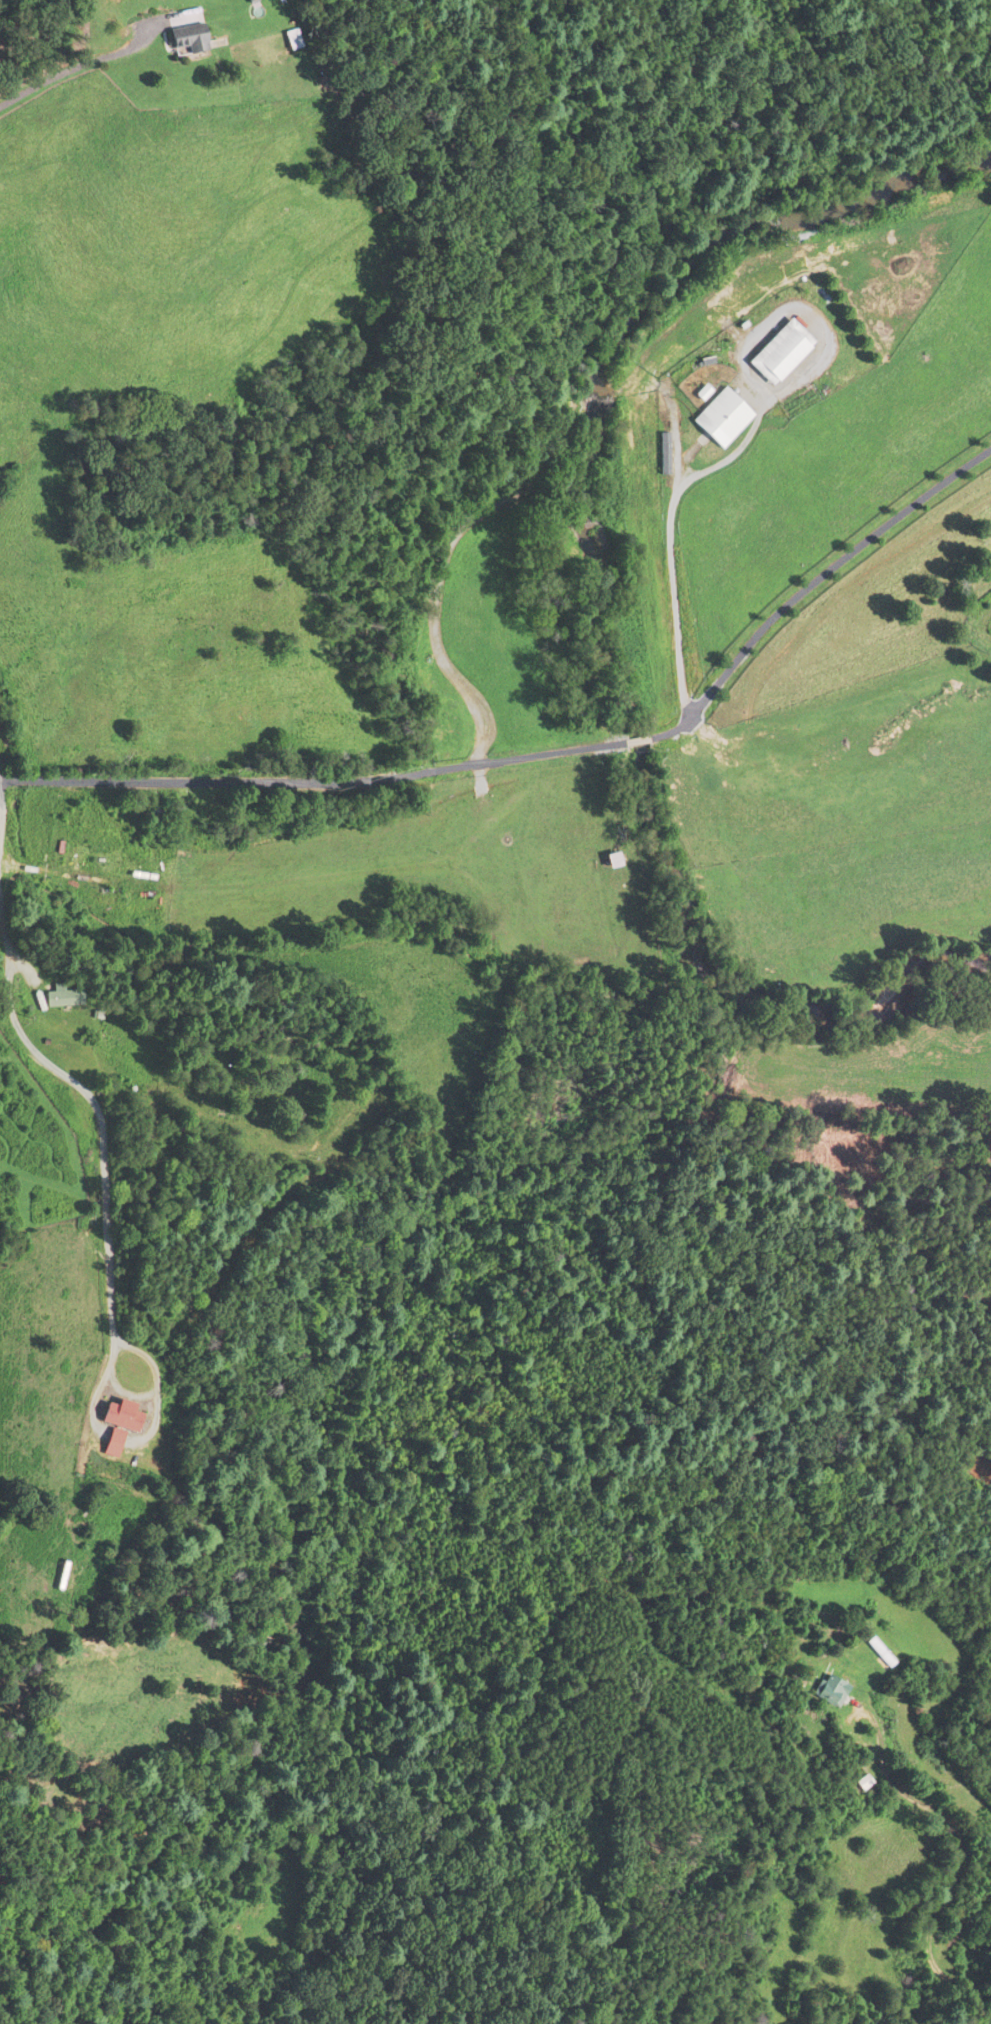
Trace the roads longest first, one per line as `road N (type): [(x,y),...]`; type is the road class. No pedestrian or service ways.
road 1 (residential): [(0,781),(334,783),(427,771)]
road 2 (residential): [(990,1976),(947,2002),(921,1976),(919,1946),(954,1868),(954,1833),(936,1809),(866,1764),(838,1712)]

